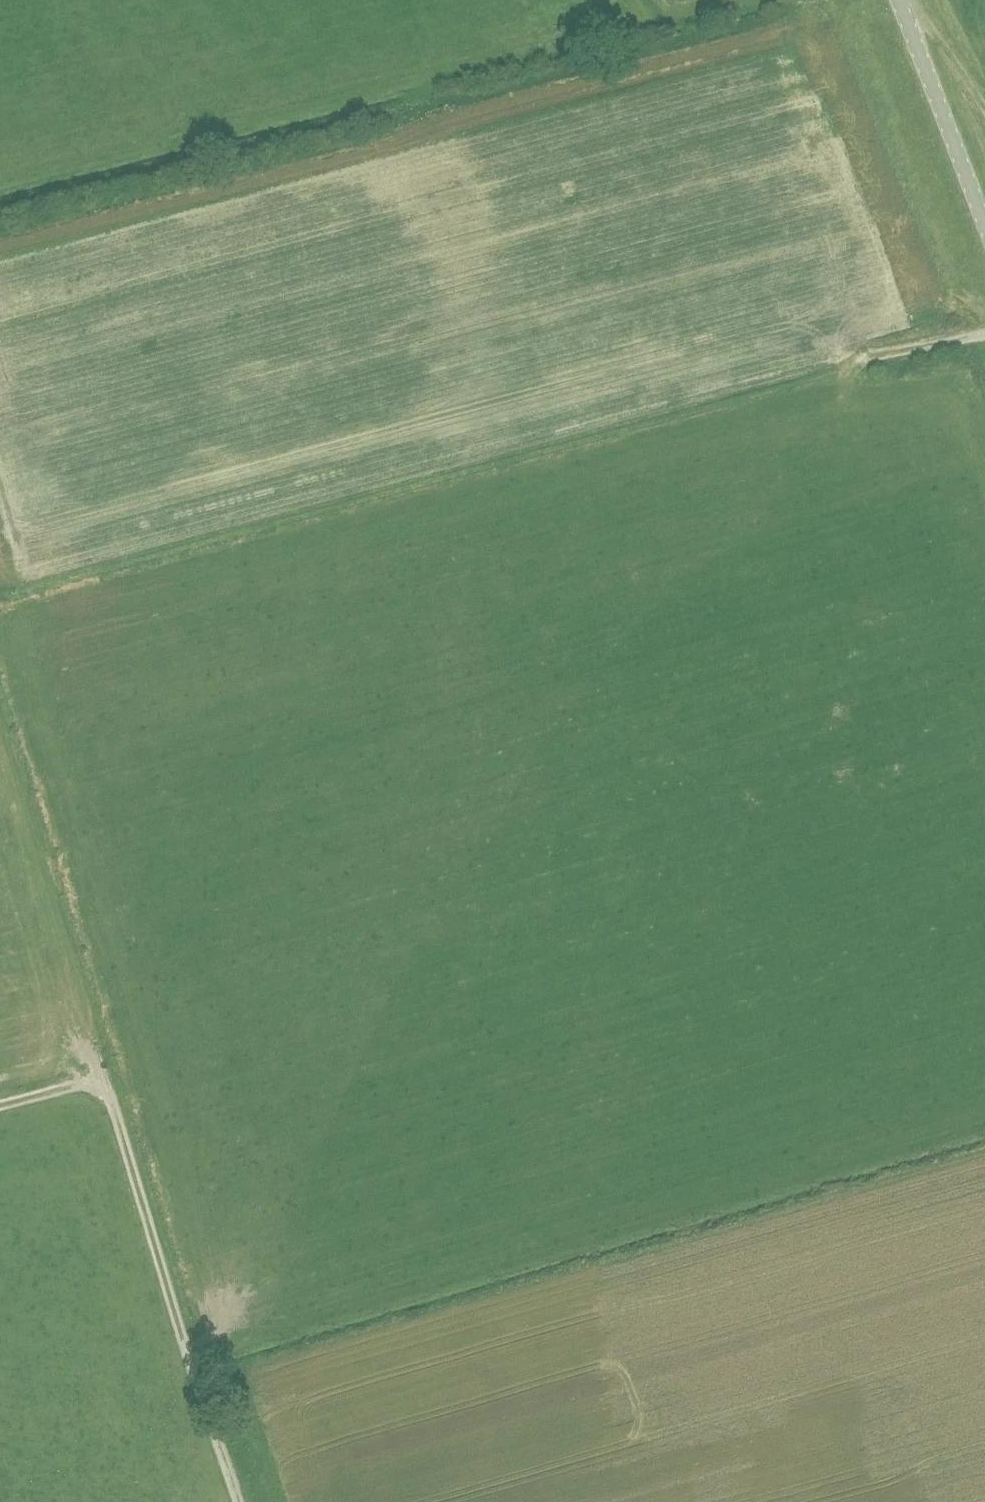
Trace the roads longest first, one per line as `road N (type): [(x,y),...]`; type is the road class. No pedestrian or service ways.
road 1 (tertiary): [(984,227),(896,0)]

